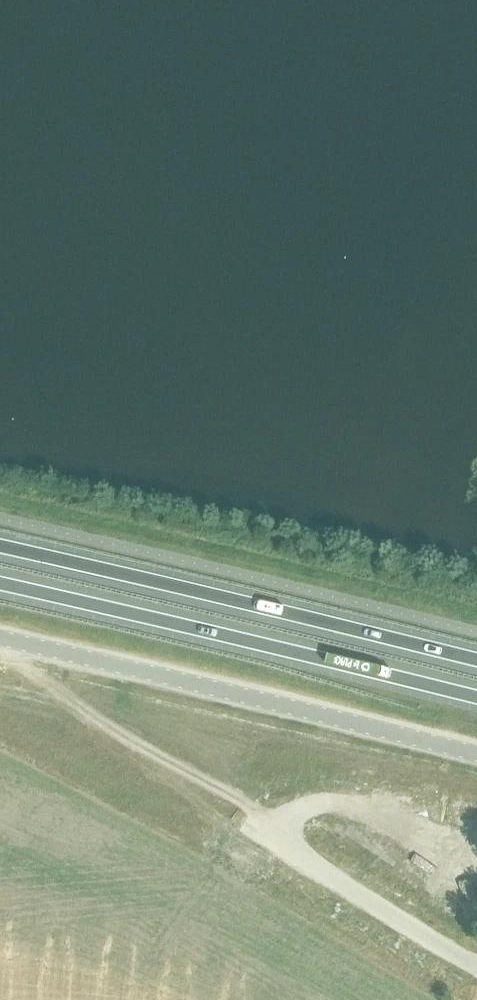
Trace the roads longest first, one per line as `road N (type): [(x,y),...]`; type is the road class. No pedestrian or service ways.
road 1 (trunk): [(476,662),(0,547)]
road 2 (unclassified): [(0,639),(476,753)]
road 3 (trunk): [(0,585),(476,698)]
road 4 (unclassified): [(476,968),(265,838),(285,815),(321,800),(364,802)]
road 5 (track): [(276,825),(101,723)]
road 6 (track): [(364,802),(428,804),(476,834)]

